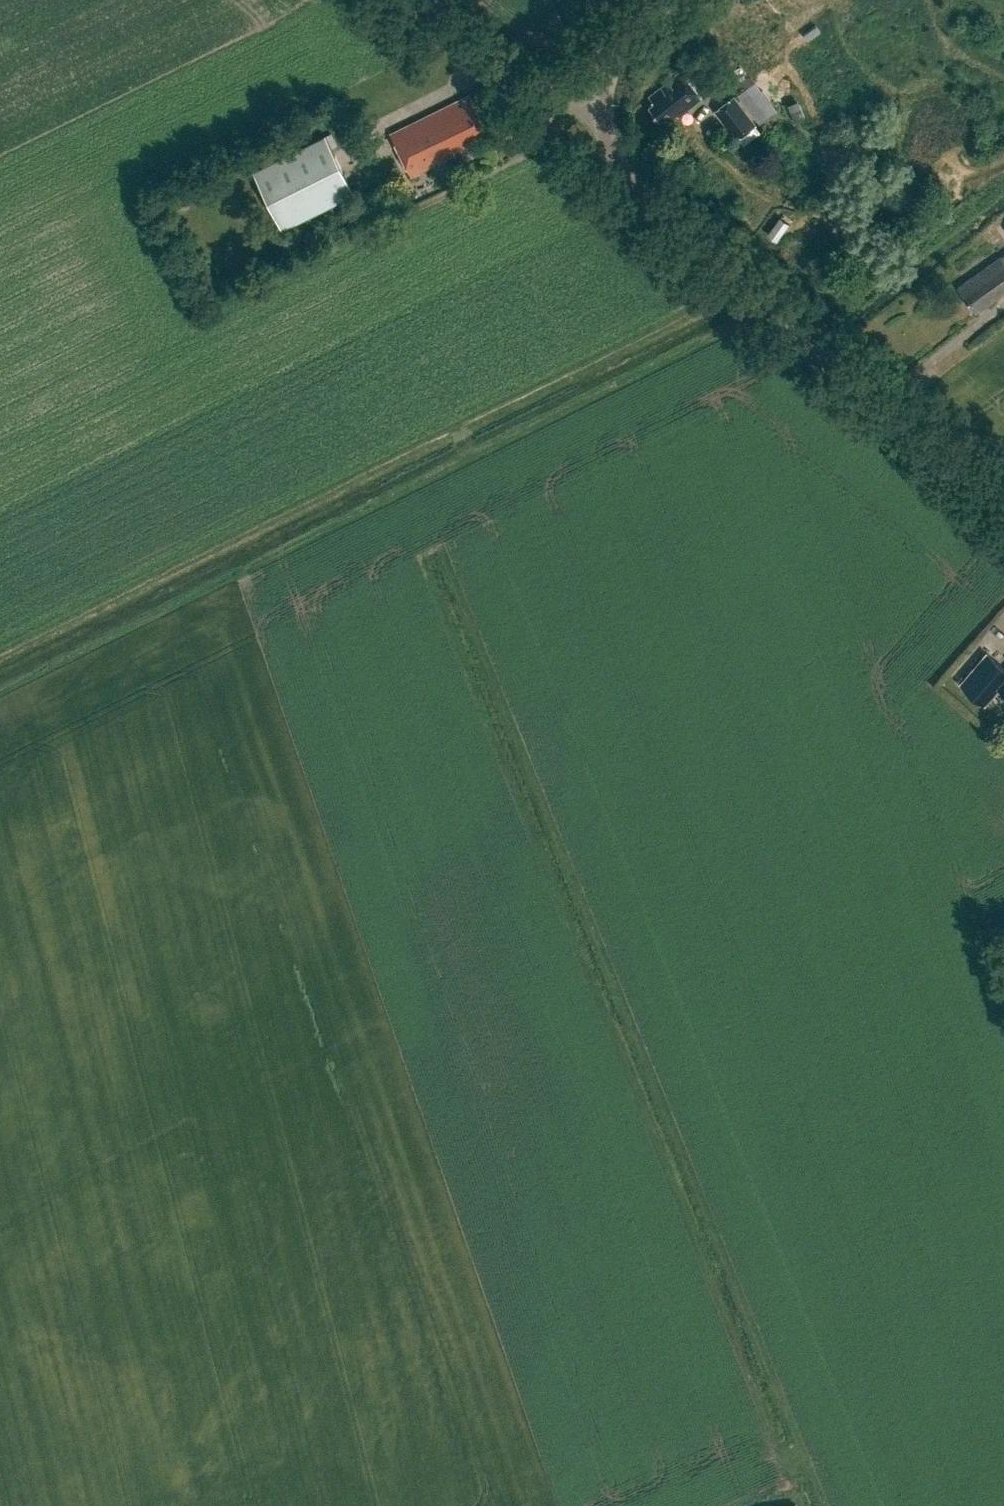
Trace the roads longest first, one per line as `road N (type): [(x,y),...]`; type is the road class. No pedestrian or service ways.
road 1 (unclassified): [(1003,510),(655,207),(614,156),(594,101)]
road 2 (unclassified): [(594,101),(549,97),(509,78),(418,0)]
road 3 (unclassified): [(594,101),(640,24),(671,0)]

